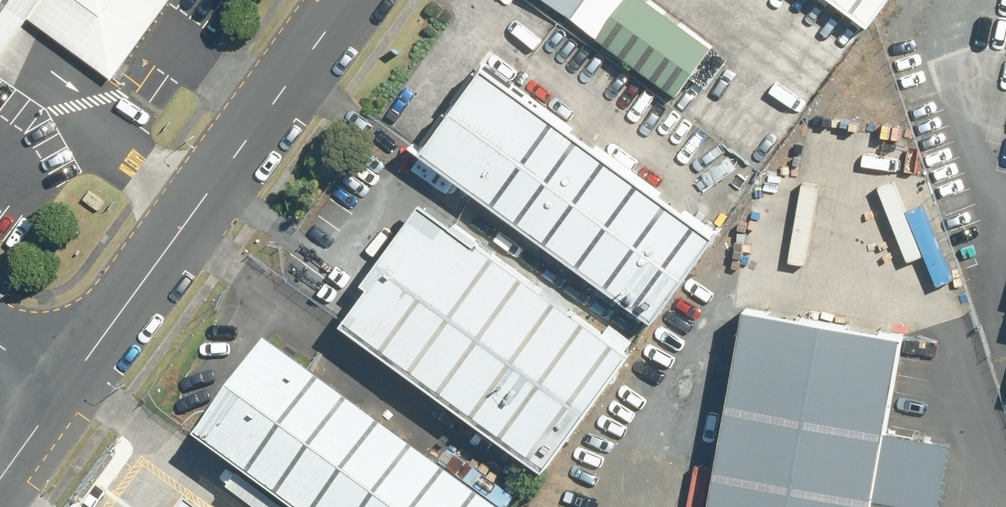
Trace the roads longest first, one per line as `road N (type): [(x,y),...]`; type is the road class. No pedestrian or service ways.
road 1 (unclassified): [(65,389),(344,0)]

